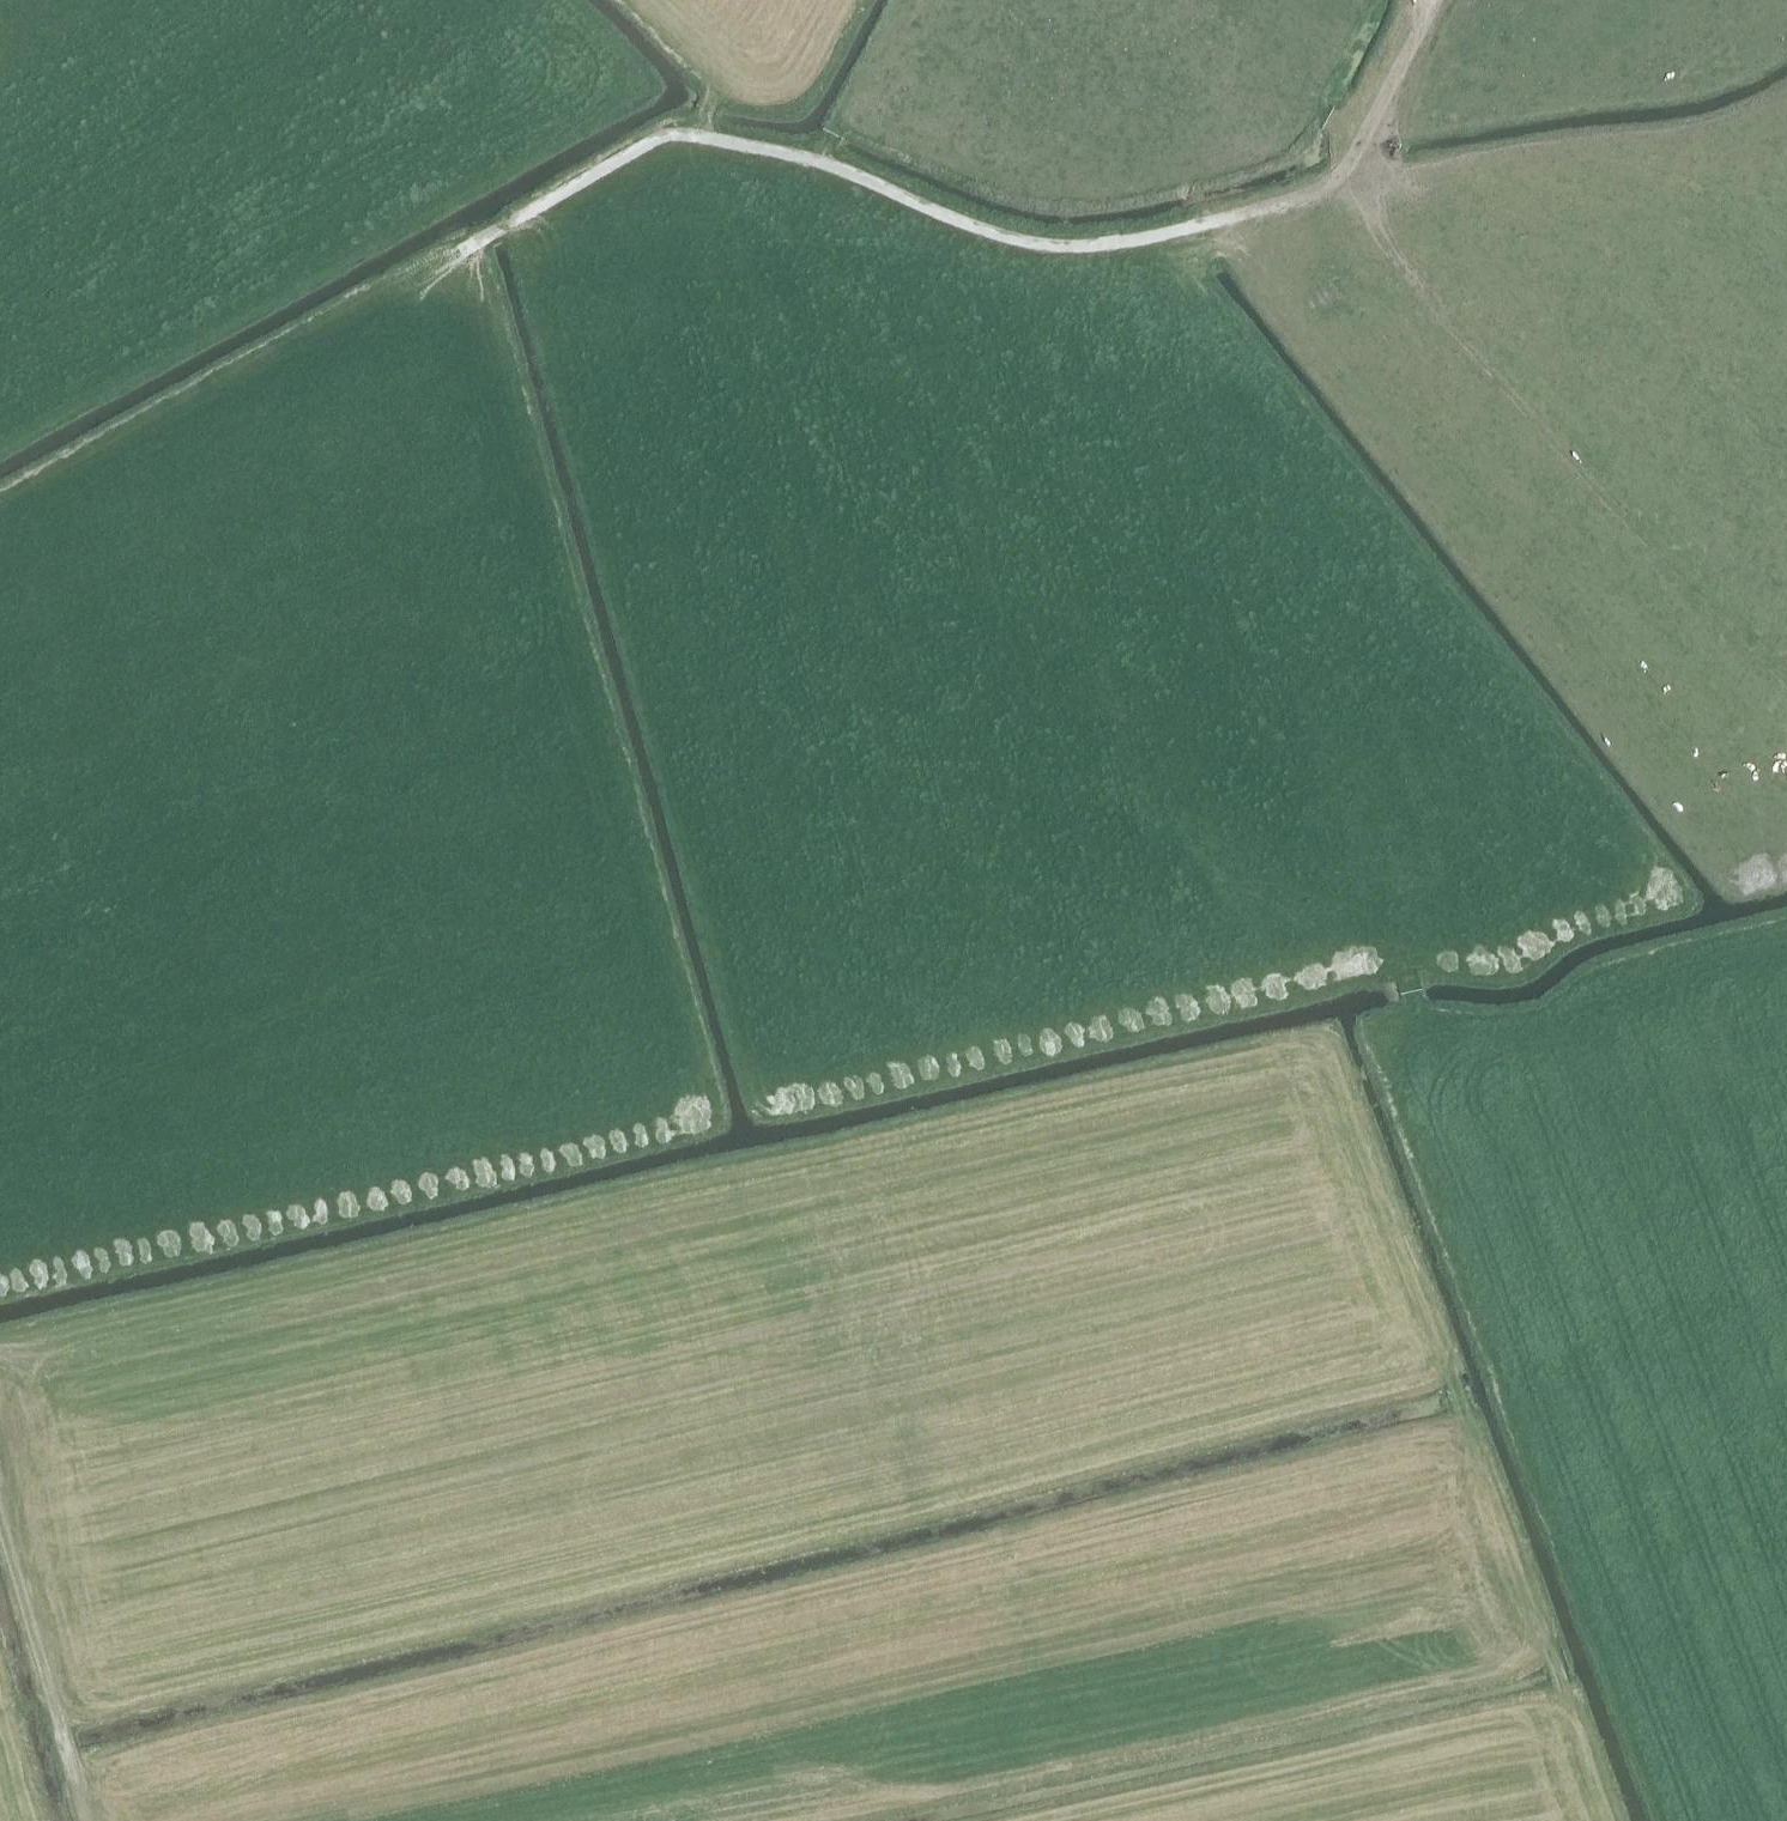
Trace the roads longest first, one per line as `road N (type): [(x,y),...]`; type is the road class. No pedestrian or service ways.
road 1 (track): [(1433,2),(1334,179),(1285,201),(1177,231),(1079,246),(1034,243),(816,160),(674,134),(461,252)]
road 2 (track): [(0,1532),(84,1820)]

